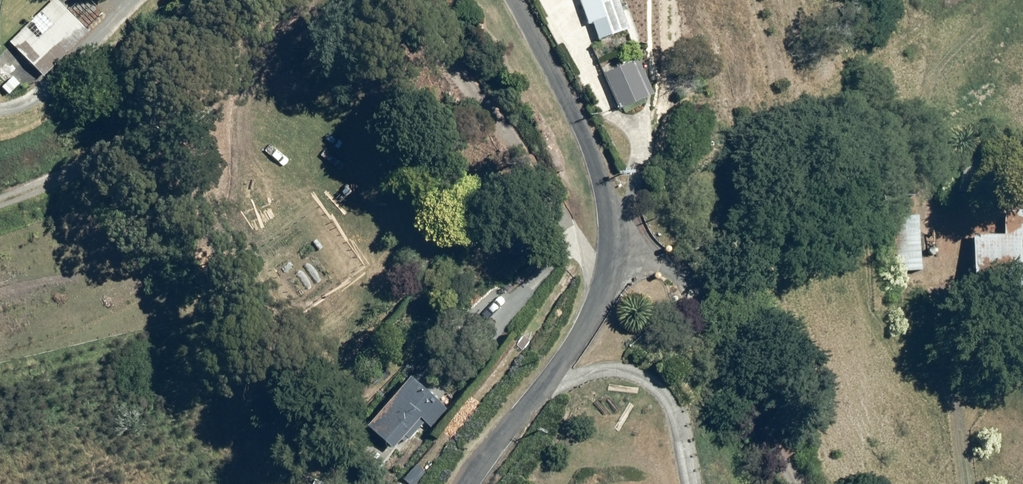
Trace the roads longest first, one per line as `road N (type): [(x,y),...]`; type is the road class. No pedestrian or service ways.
road 1 (residential): [(606,282),(551,215),(532,167),(469,77),(398,0)]
road 2 (residential): [(247,0),(110,157),(0,198)]
road 3 (unclassified): [(606,282),(612,221),(602,179),(513,0)]
road 4 (unclassified): [(463,483),(549,382),(606,282)]

